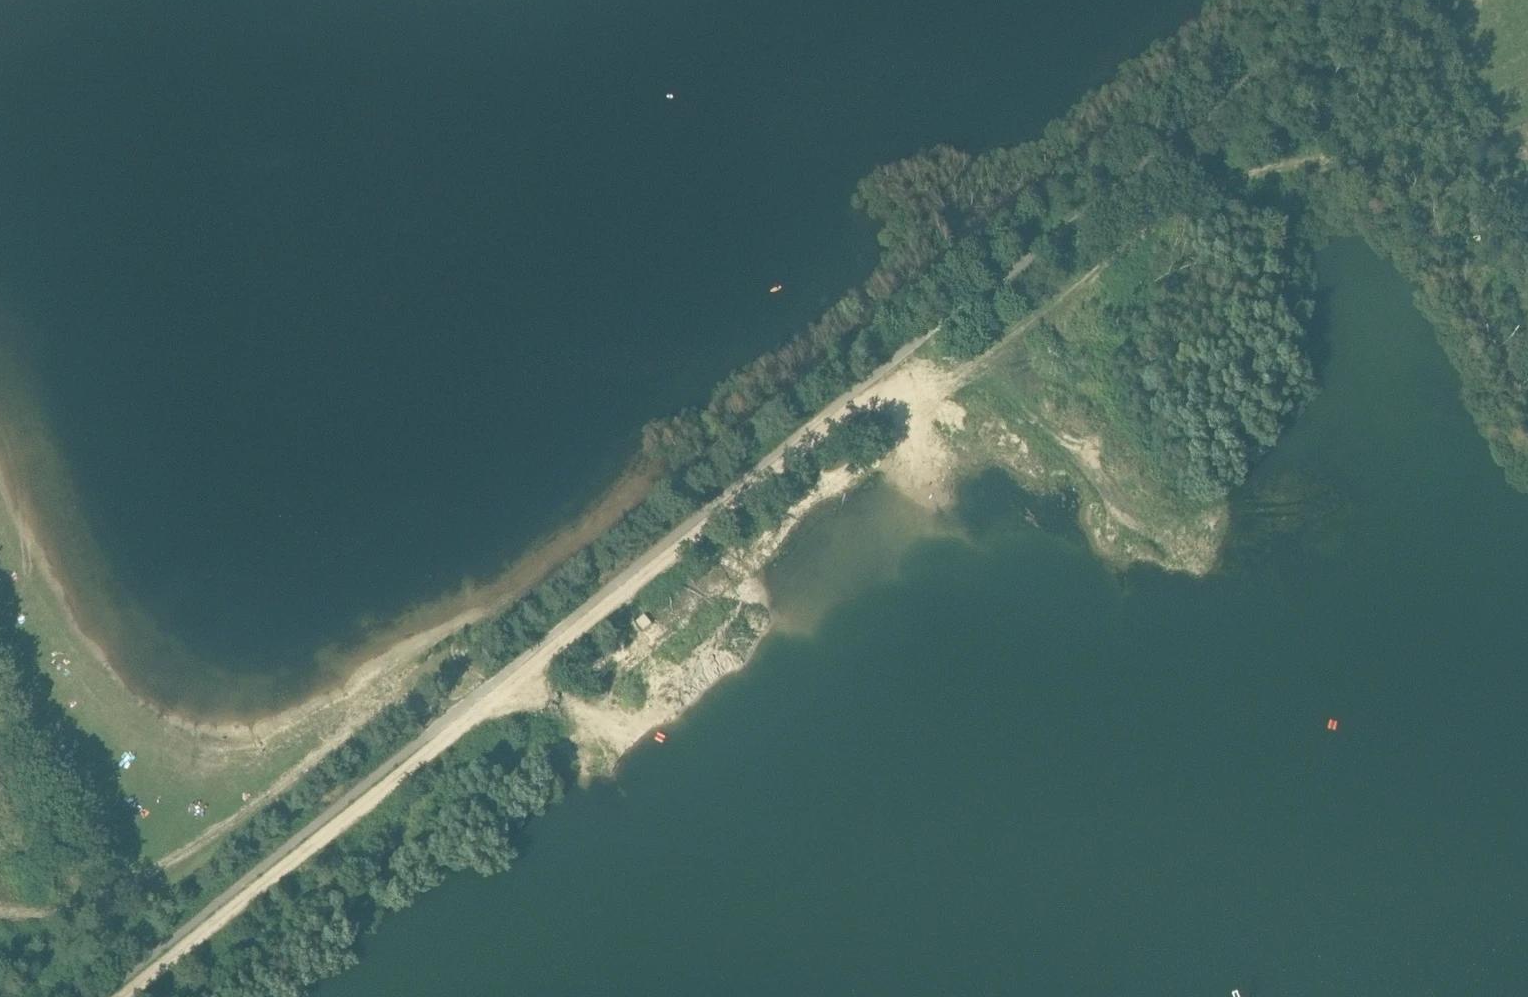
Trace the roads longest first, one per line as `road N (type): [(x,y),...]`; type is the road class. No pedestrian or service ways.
road 1 (track): [(1365,0),(721,515),(145,996)]

